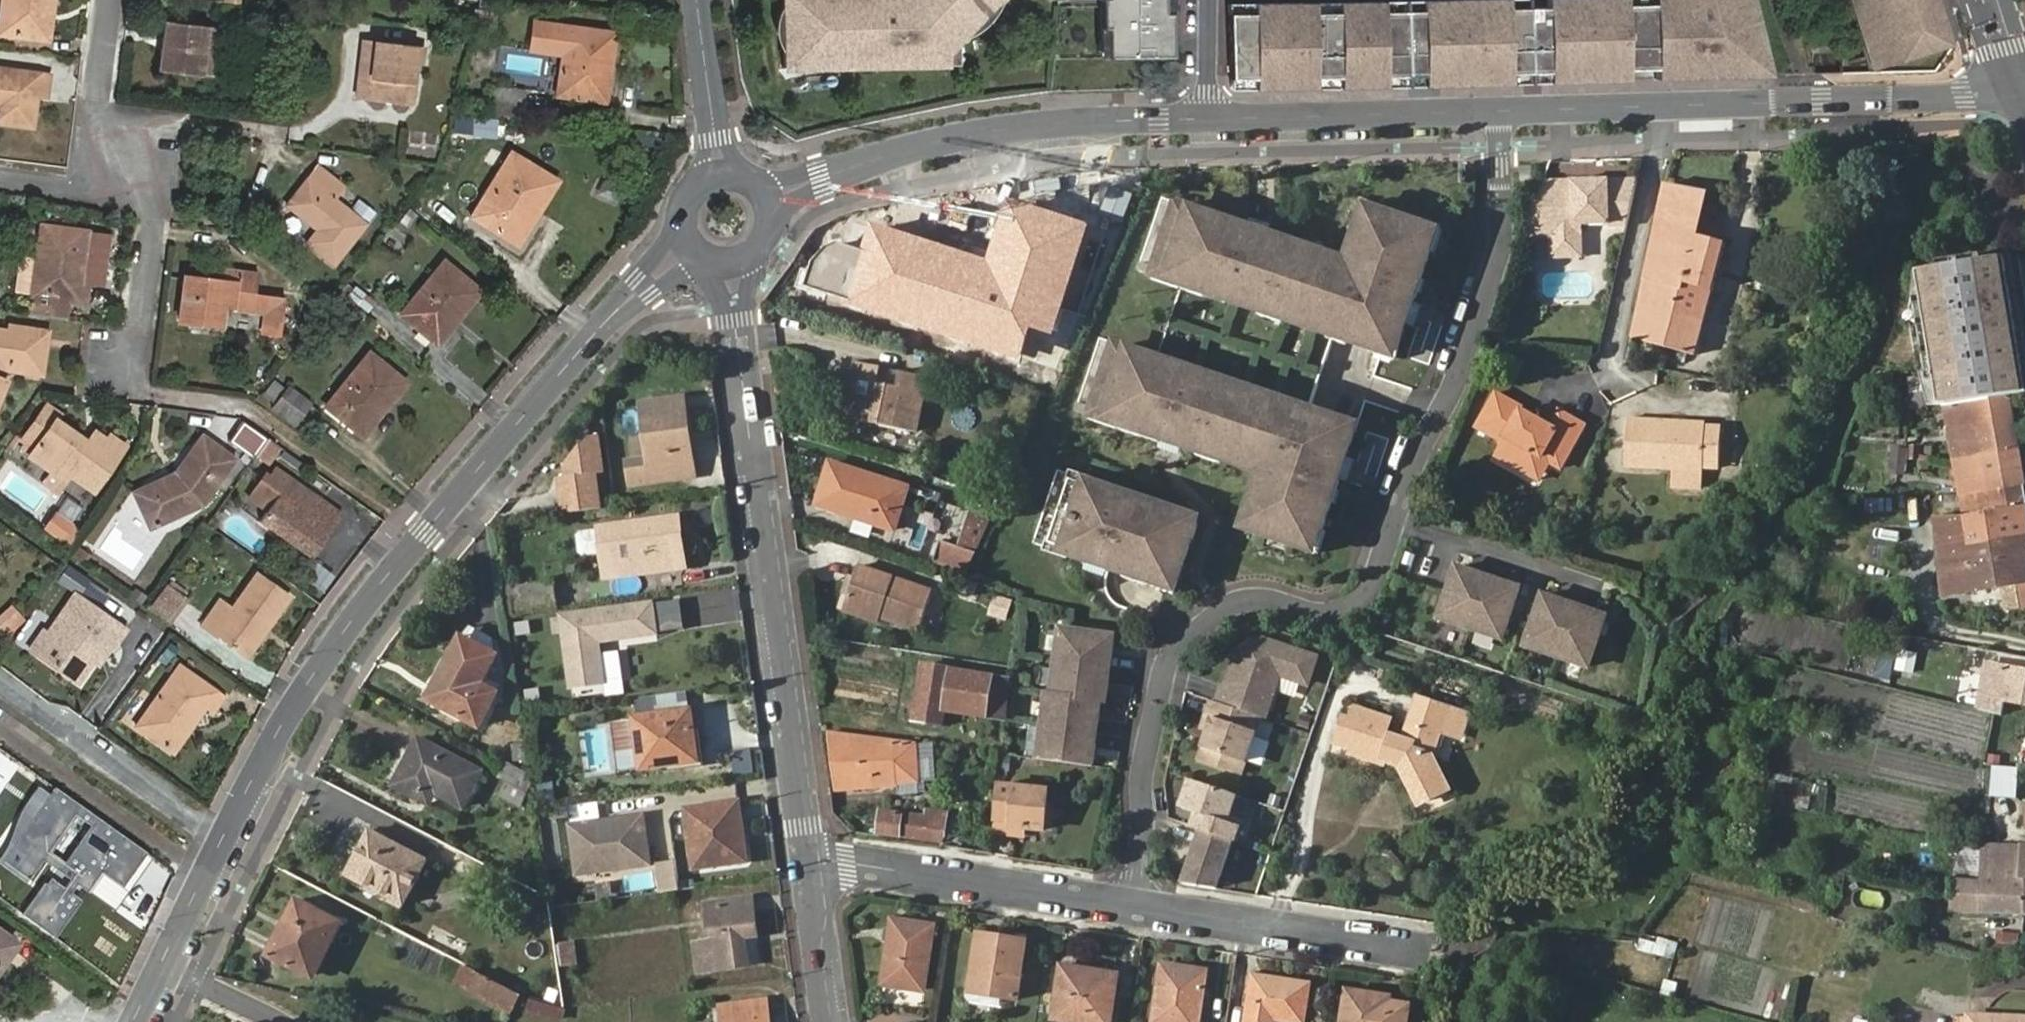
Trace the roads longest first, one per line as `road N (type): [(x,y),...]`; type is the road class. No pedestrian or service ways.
road 1 (residential): [(1139,903),(1149,830),(1146,769),(1175,653),(1242,601),(1321,616),(1352,612),(1375,593),(1405,498),(1457,390),(1500,263),(1499,110)]
road 2 (tertiary): [(133,1021),(252,780),(317,671),(597,331),(644,290)]
road 3 (tertiary): [(819,865),(733,318)]
road 4 (tertiary): [(2024,94),(1499,110)]
road 5 (residential): [(112,361),(142,362),(167,191),(103,185),(127,0)]
road 6 (tertiary): [(1209,117),(1027,126),(861,165),(763,177)]
road 7 (residential): [(819,865),(1139,903)]
road 8 (tertiary): [(1499,110),(1209,117)]
road 9 (residential): [(1139,903),(1412,947)]
road 10 (tertiary): [(832,1021),(819,865)]

